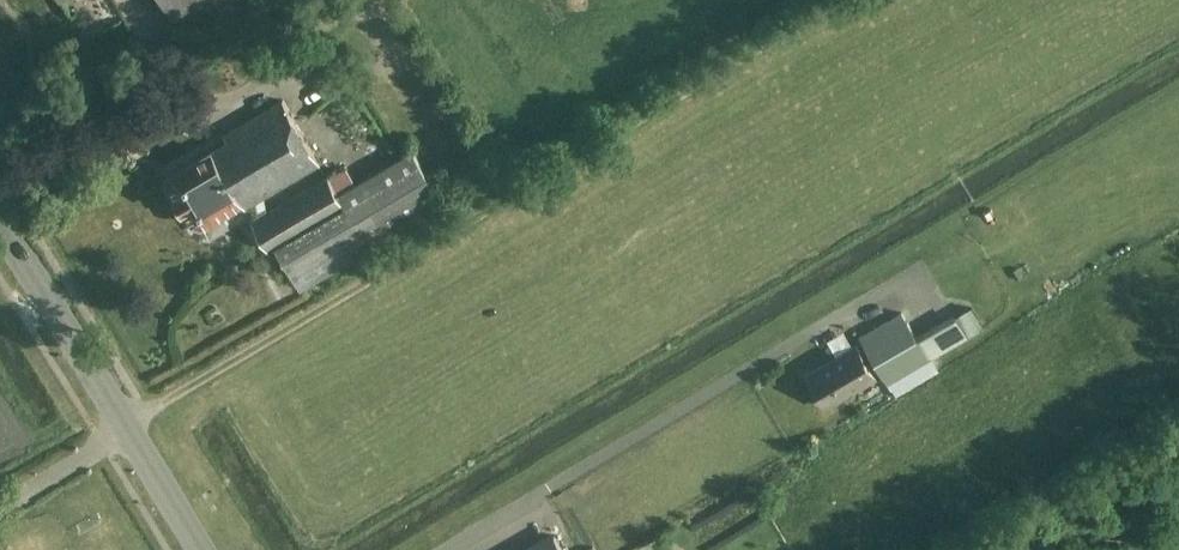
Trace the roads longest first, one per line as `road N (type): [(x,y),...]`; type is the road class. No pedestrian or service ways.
road 1 (tertiary): [(197,549),(0,231)]

